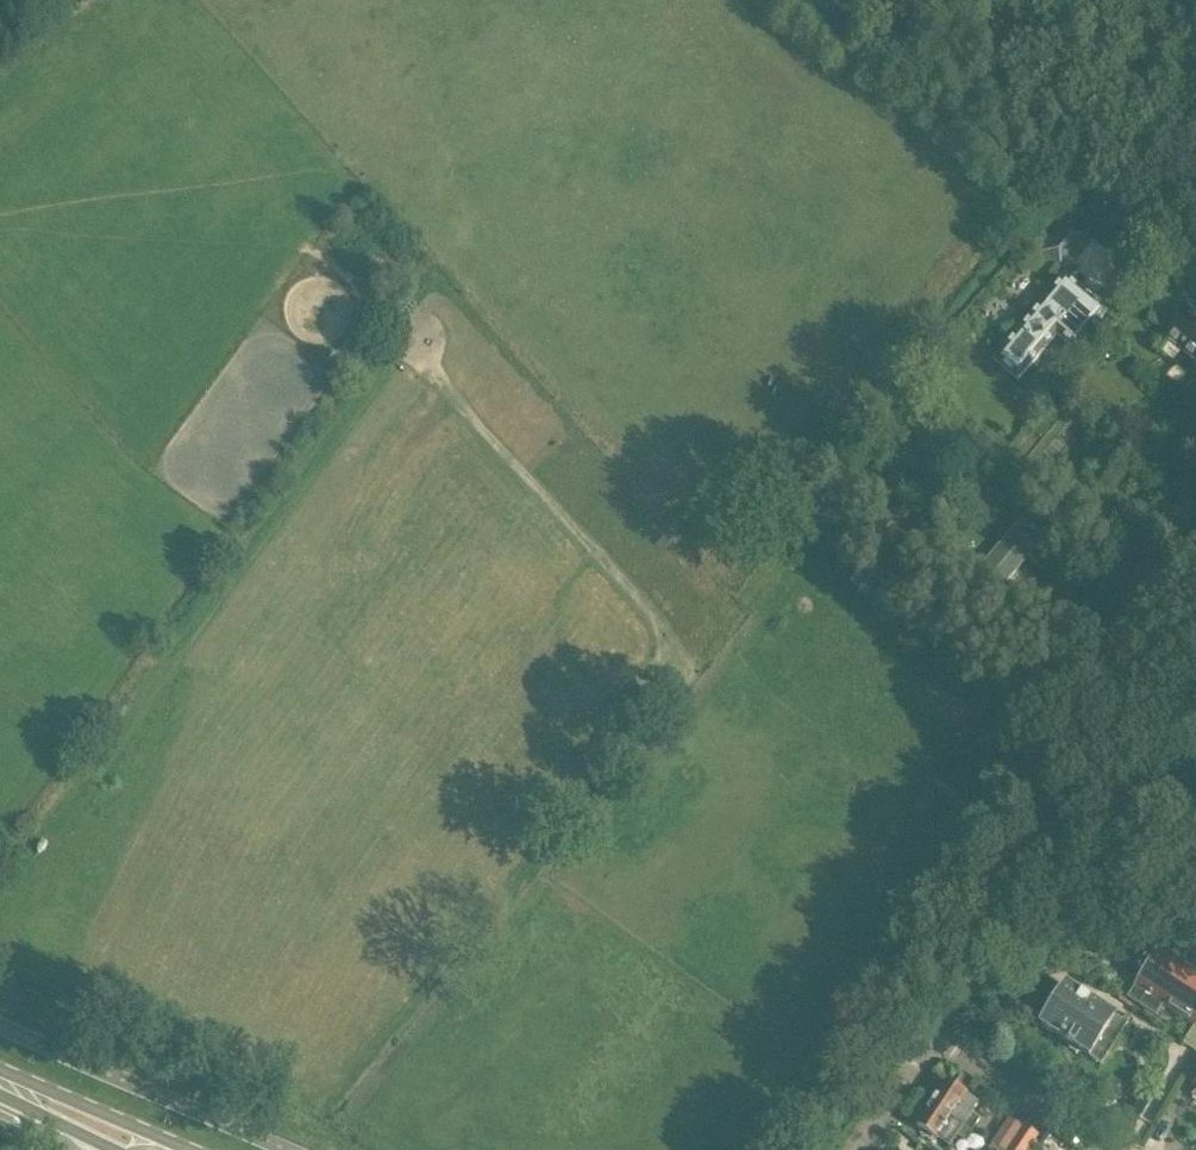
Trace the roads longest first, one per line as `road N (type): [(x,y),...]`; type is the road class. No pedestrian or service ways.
road 1 (unclassified): [(957,977),(1195,594)]
road 2 (residential): [(849,1149),(957,977)]
road 3 (primary): [(154,1149),(0,1081)]

